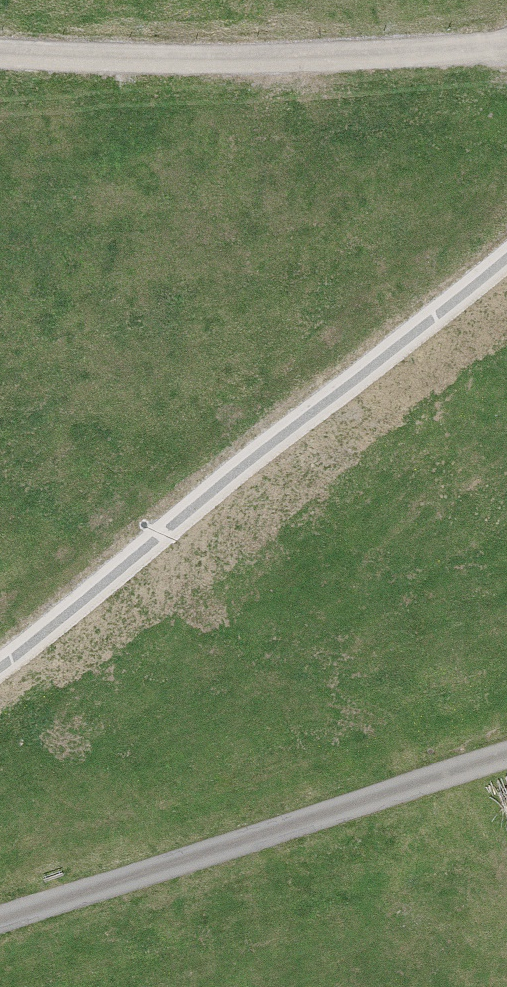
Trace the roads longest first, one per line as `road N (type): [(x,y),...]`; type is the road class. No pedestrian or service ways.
road 1 (track): [(0,687),(506,282)]
road 2 (residential): [(0,984),(506,788)]
road 3 (track): [(506,68),(0,57)]

